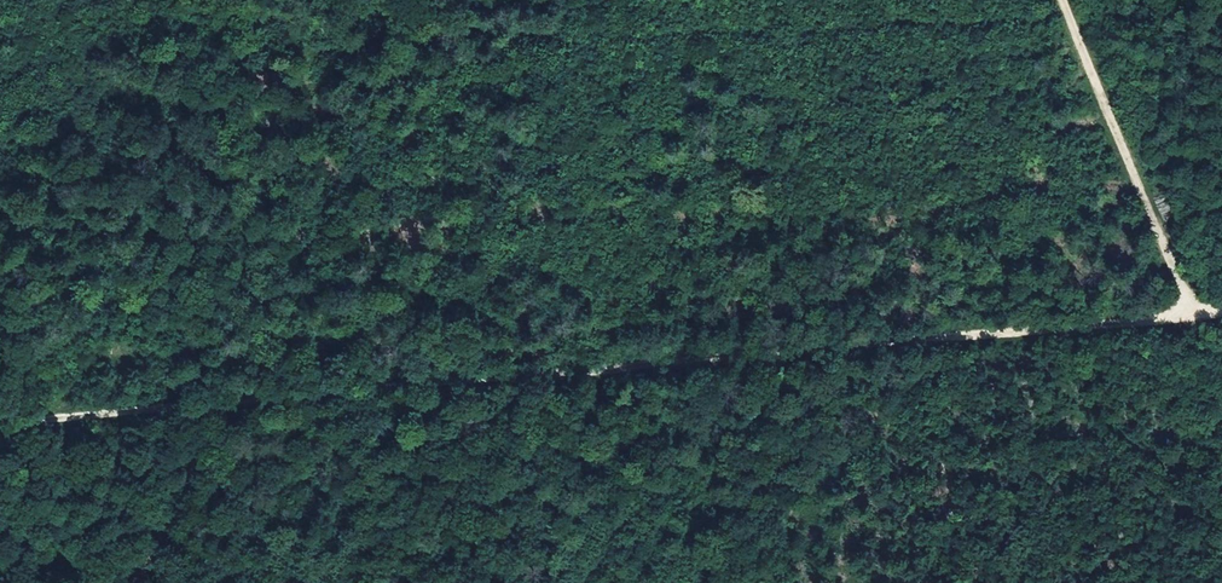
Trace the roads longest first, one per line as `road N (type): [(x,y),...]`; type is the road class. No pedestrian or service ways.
road 1 (track): [(949,331),(337,390)]
road 2 (track): [(1063,0),(1190,312)]
road 3 (track): [(1190,312),(949,331)]
road 4 (track): [(198,402),(0,421)]
road 5 (track): [(133,582),(190,473),(198,402)]
road 6 (track): [(337,390),(198,402)]

